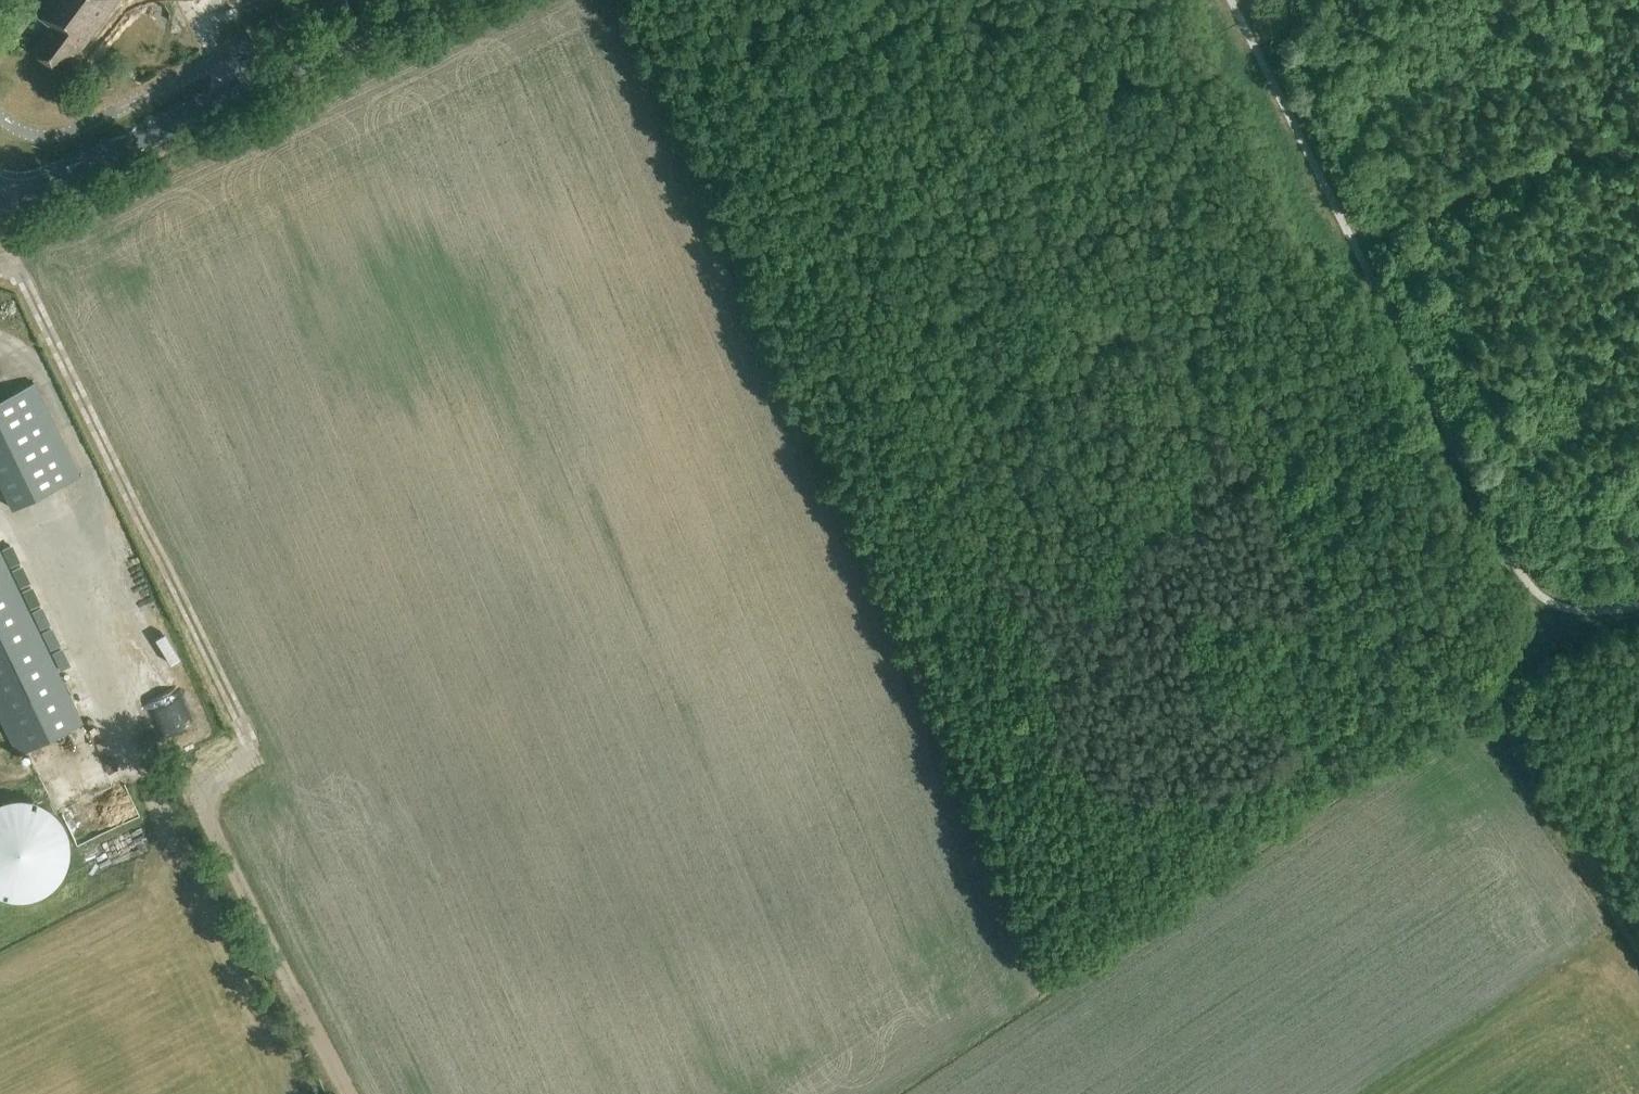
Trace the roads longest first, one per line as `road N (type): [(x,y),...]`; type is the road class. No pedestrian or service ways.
road 1 (primary): [(0,192),(47,183),(424,0)]

